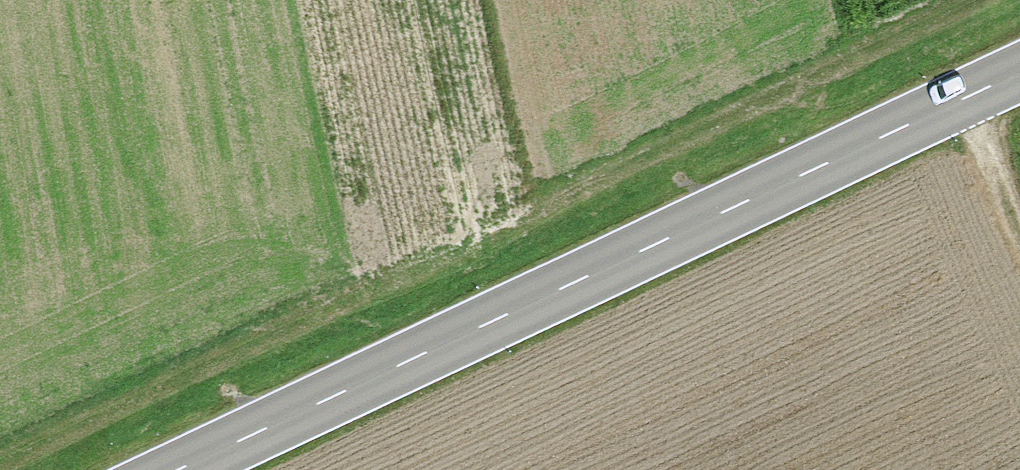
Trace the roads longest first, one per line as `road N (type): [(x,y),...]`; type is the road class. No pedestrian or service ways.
road 1 (track): [(0,463),(982,0)]
road 2 (tertiary): [(1019,72),(177,469)]
road 3 (track): [(966,98),(1019,234)]

